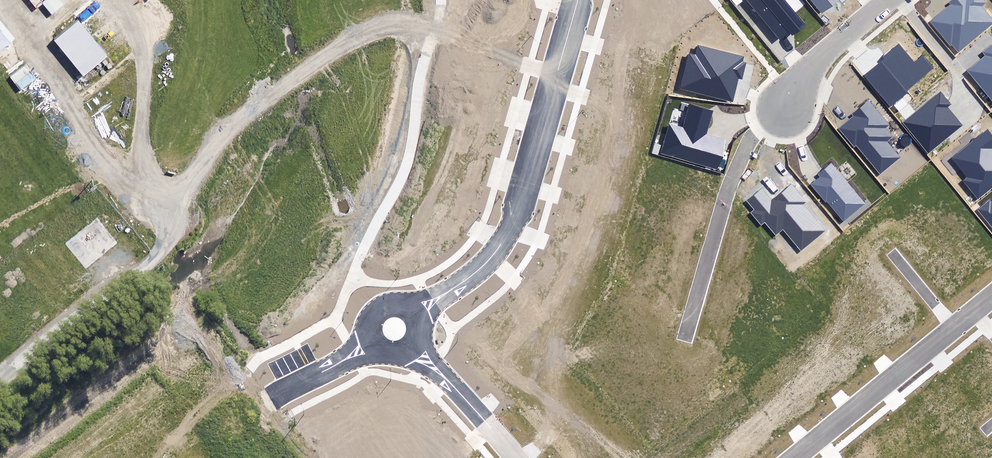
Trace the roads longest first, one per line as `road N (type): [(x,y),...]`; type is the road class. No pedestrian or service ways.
road 1 (residential): [(412,317),(487,262),(515,221),(578,0)]
road 2 (residential): [(794,457),(991,297)]
road 3 (residential): [(409,344),(516,457)]
road 4 (residential): [(887,0),(808,67),(784,109)]

